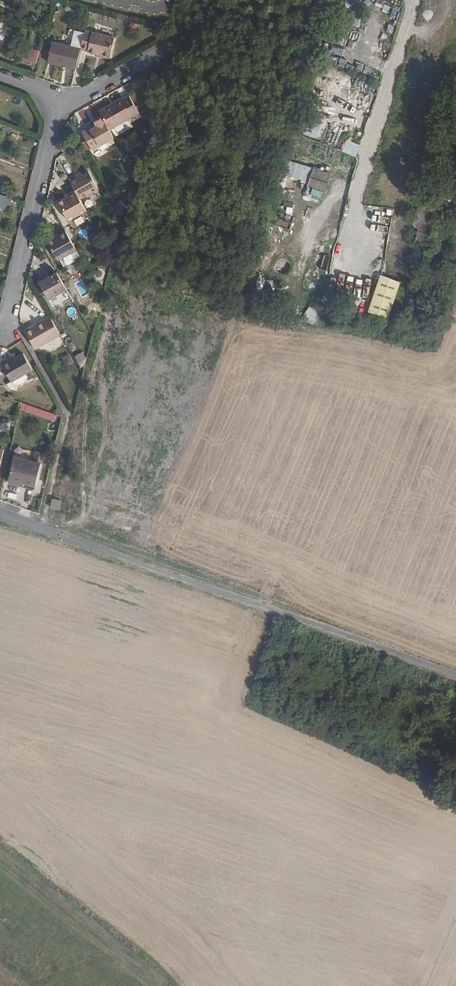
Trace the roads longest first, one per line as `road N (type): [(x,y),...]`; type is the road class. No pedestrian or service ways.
road 1 (unclassified): [(0,513),(455,674)]
road 2 (track): [(289,269),(334,193),(357,186),(415,0)]
road 3 (unclassified): [(56,112),(9,317),(17,332)]
road 4 (unclassified): [(56,112),(174,46)]

